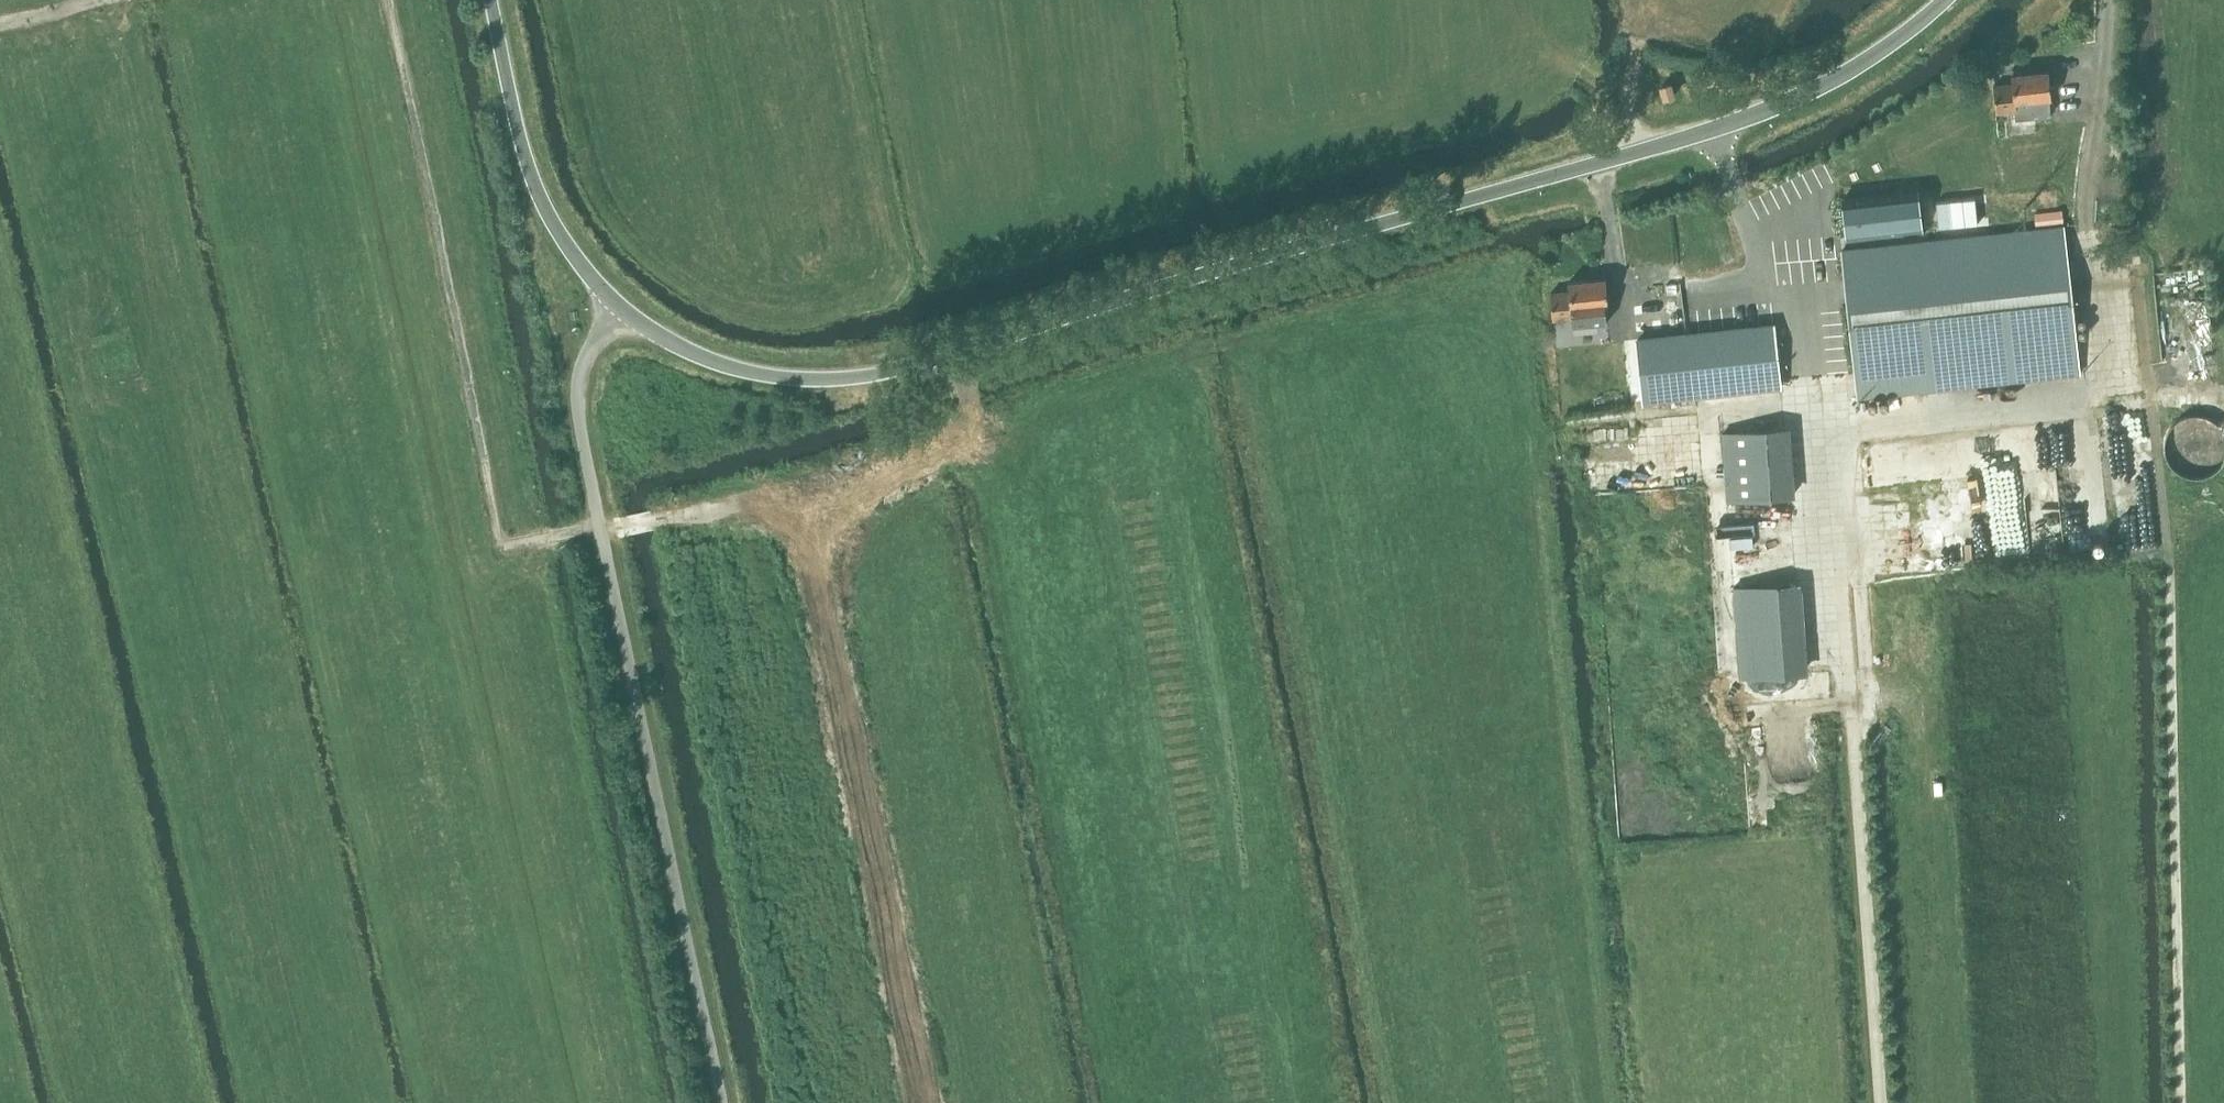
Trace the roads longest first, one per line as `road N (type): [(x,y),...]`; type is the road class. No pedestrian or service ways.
road 1 (track): [(930,1102),(819,492),(502,548),(388,0)]
road 2 (unclassified): [(1947,0),(1875,56),(1800,97),(1680,142),(890,368),(749,363),(692,347),(619,307)]
road 3 (unclassified): [(619,307),(580,370),(576,400),(722,1102)]
road 4 (track): [(1882,1102),(1852,666)]
road 5 (unclassified): [(619,307),(580,267),(525,162),(489,0)]
road 6 (track): [(819,492),(967,429),(963,347)]
road 7 (track): [(1597,166),(1622,310)]

